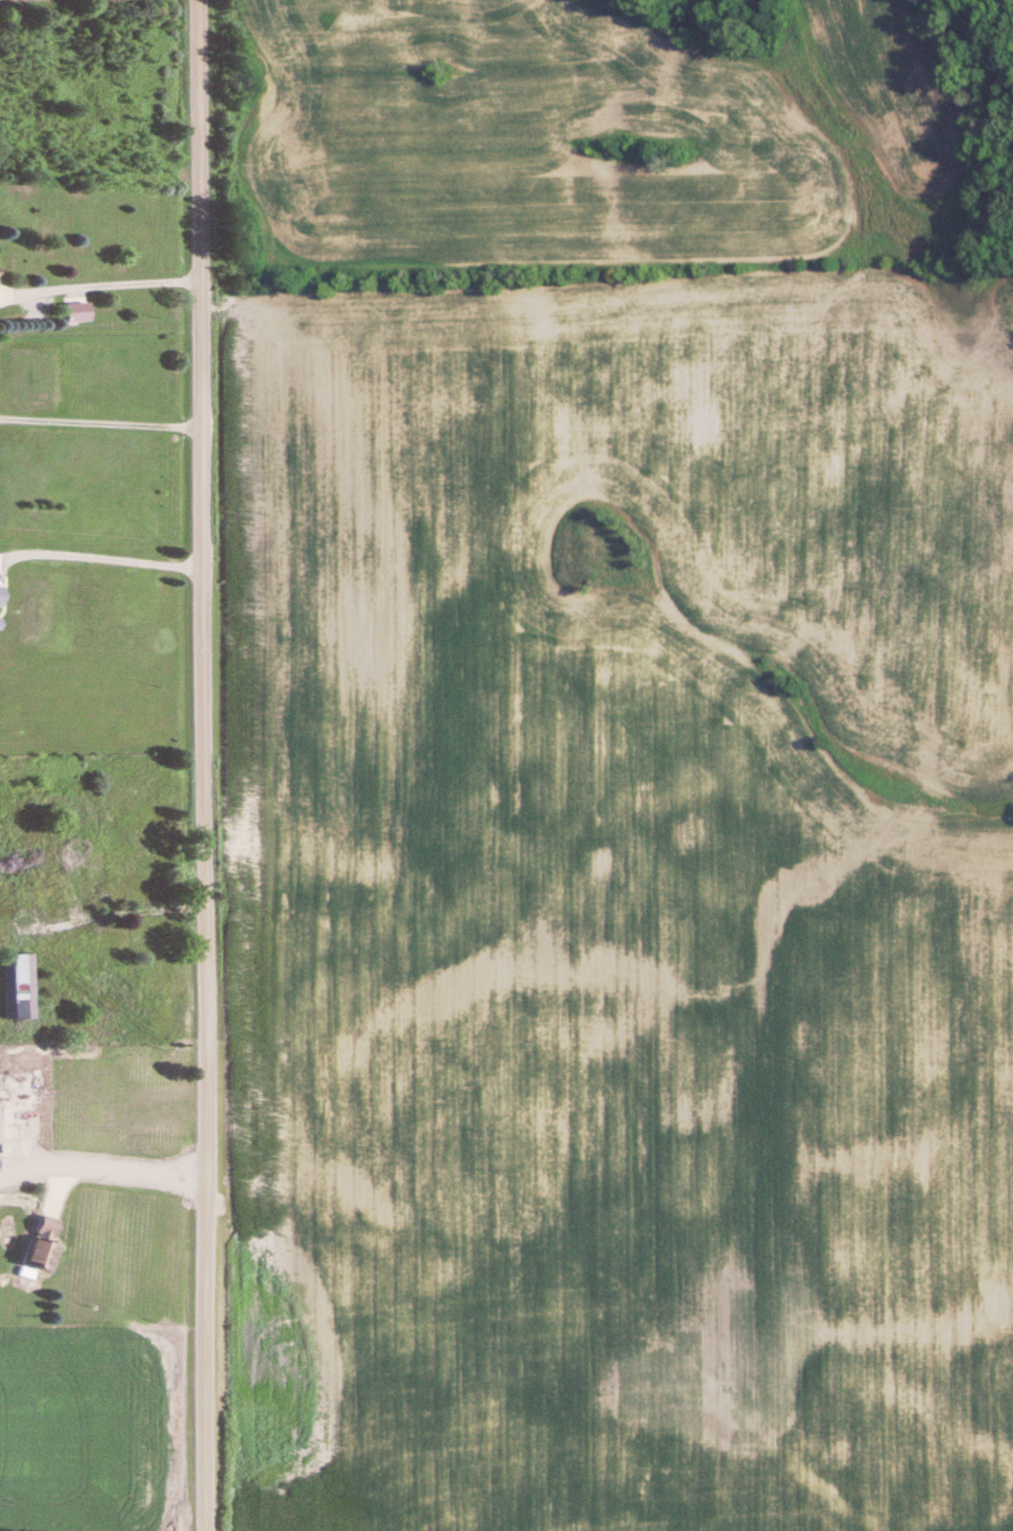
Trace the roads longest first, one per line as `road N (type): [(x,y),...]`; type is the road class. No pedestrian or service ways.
road 1 (residential): [(208,1530),(200,0)]

